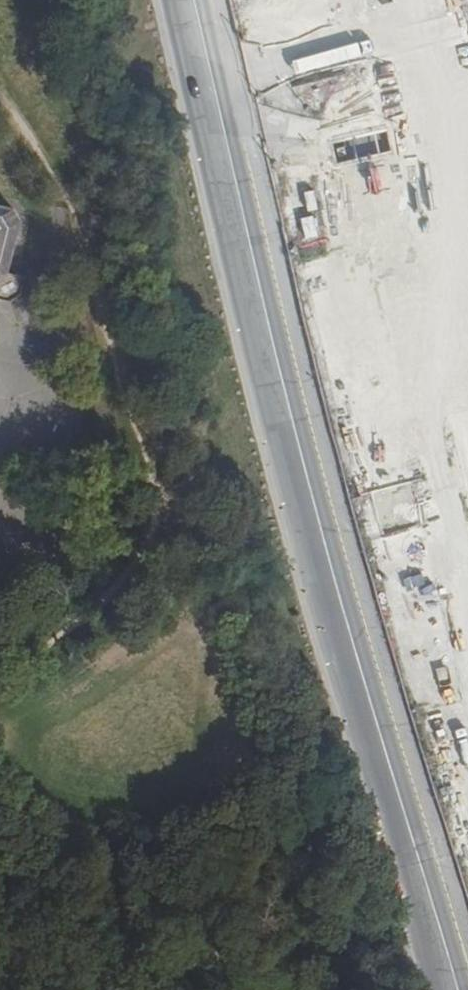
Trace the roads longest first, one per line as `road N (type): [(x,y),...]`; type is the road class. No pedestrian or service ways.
road 1 (primary): [(177,0),(315,567),(441,989)]
road 2 (primary): [(467,960),(305,405),(213,0)]
road 3 (unknown): [(415,0),(433,147),(343,305),(305,405)]

